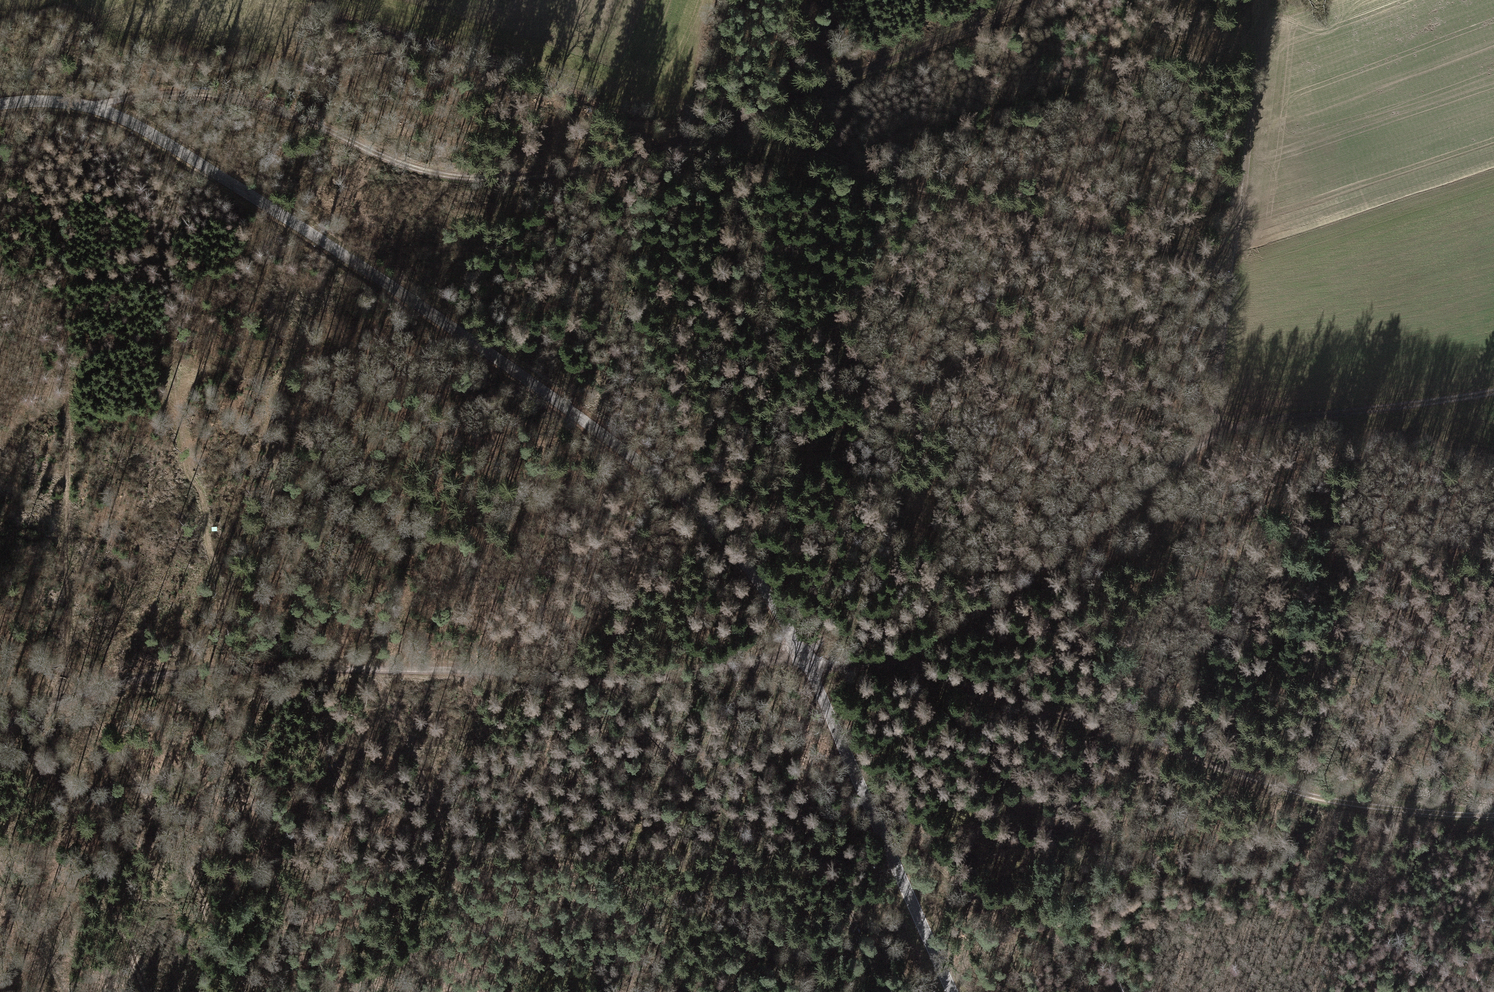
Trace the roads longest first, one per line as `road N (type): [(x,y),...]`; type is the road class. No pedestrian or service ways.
road 1 (tertiary): [(0,100),(72,99),(143,127),(549,393),(672,488),(760,581),(813,661),(952,991)]
road 2 (track): [(108,107),(220,91),(329,124),(422,169),(489,176),(577,166),(739,121),(1033,0)]
road 3 (track): [(799,644),(761,661),(669,678),(331,667),(159,676),(68,700),(0,729)]
road 4 (track): [(813,661),(885,661),(1044,573),(1220,430),(1493,390)]
road 5 (track): [(885,661),(1348,802),(1493,813)]
road 6 (track): [(739,121),(913,186),(1102,224),(1229,268)]
road 7 (track): [(298,991),(785,856)]
road 8 (track): [(1220,430),(1229,268),(1265,0)]
road 9 (track): [(766,848),(911,898)]

